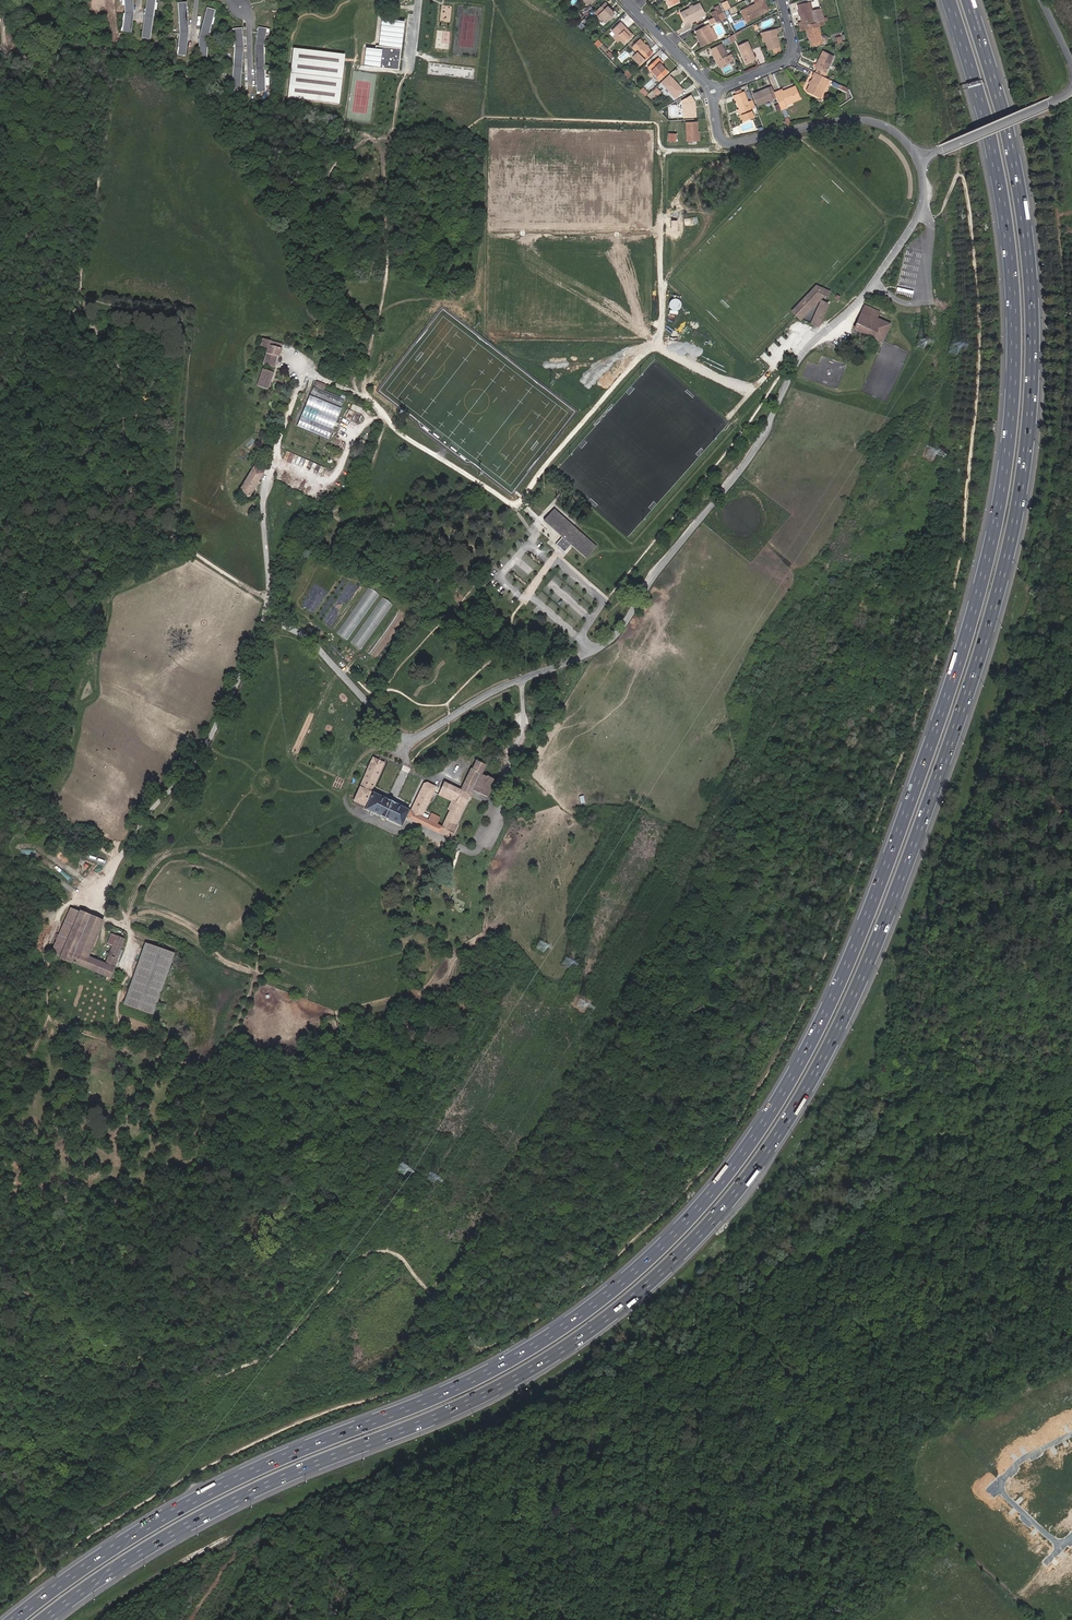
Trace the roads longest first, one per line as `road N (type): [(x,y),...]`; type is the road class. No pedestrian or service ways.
road 1 (trunk): [(949,0),(1004,209),(1015,335),(1005,469),(971,620),(936,728),(849,959),(788,1085),(706,1200),(565,1325),(472,1380),(191,1501),(13,1619)]
road 2 (trunk): [(44,1619),(188,1524),(470,1401),(574,1342),(722,1210),(802,1096),(868,964),(963,705),(1023,471),(1031,269),(1012,148),(968,0)]
road 3 (unclassified): [(918,160),(920,215),(857,303),(812,342),(750,461),(660,568),(615,635),(523,679)]
road 4 (unclassified): [(523,679),(414,740),(403,738),(309,637),(272,625),(203,754),(88,888)]
road 5 (residential): [(715,97),(726,141),(873,122),(890,127),(918,160)]
road 6 (residential): [(1071,1433),(1026,1457),(1001,1485),(1060,1546),(1071,1536)]
road 7 (unclassified): [(1071,89),(918,160)]
road 8 (residential): [(580,639),(604,602),(554,559),(529,594)]
road 9 (residential): [(720,91),(791,51),(782,0)]
road 10 (residential): [(626,0),(710,86)]

